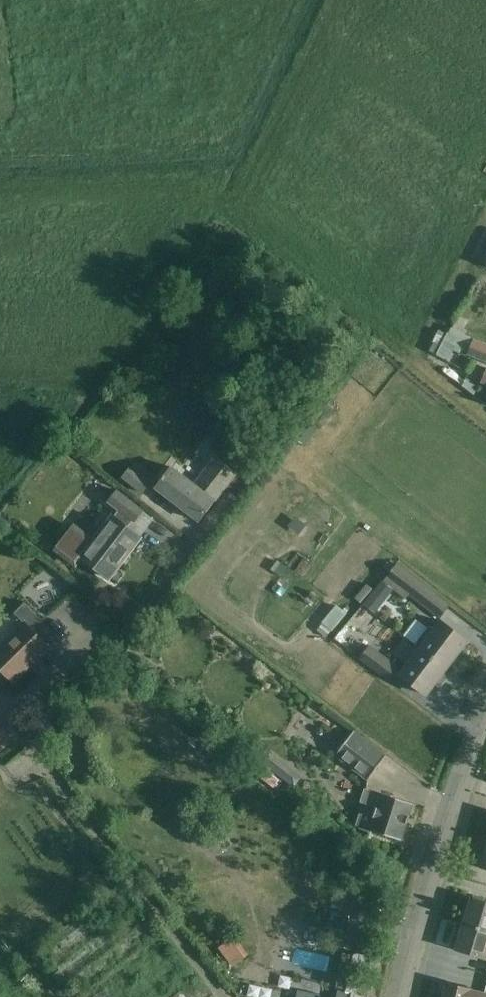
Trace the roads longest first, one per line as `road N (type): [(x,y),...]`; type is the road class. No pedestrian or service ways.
road 1 (unclassified): [(223,996),(13,718),(82,637)]
road 2 (unclassified): [(396,996),(424,875),(485,707)]

